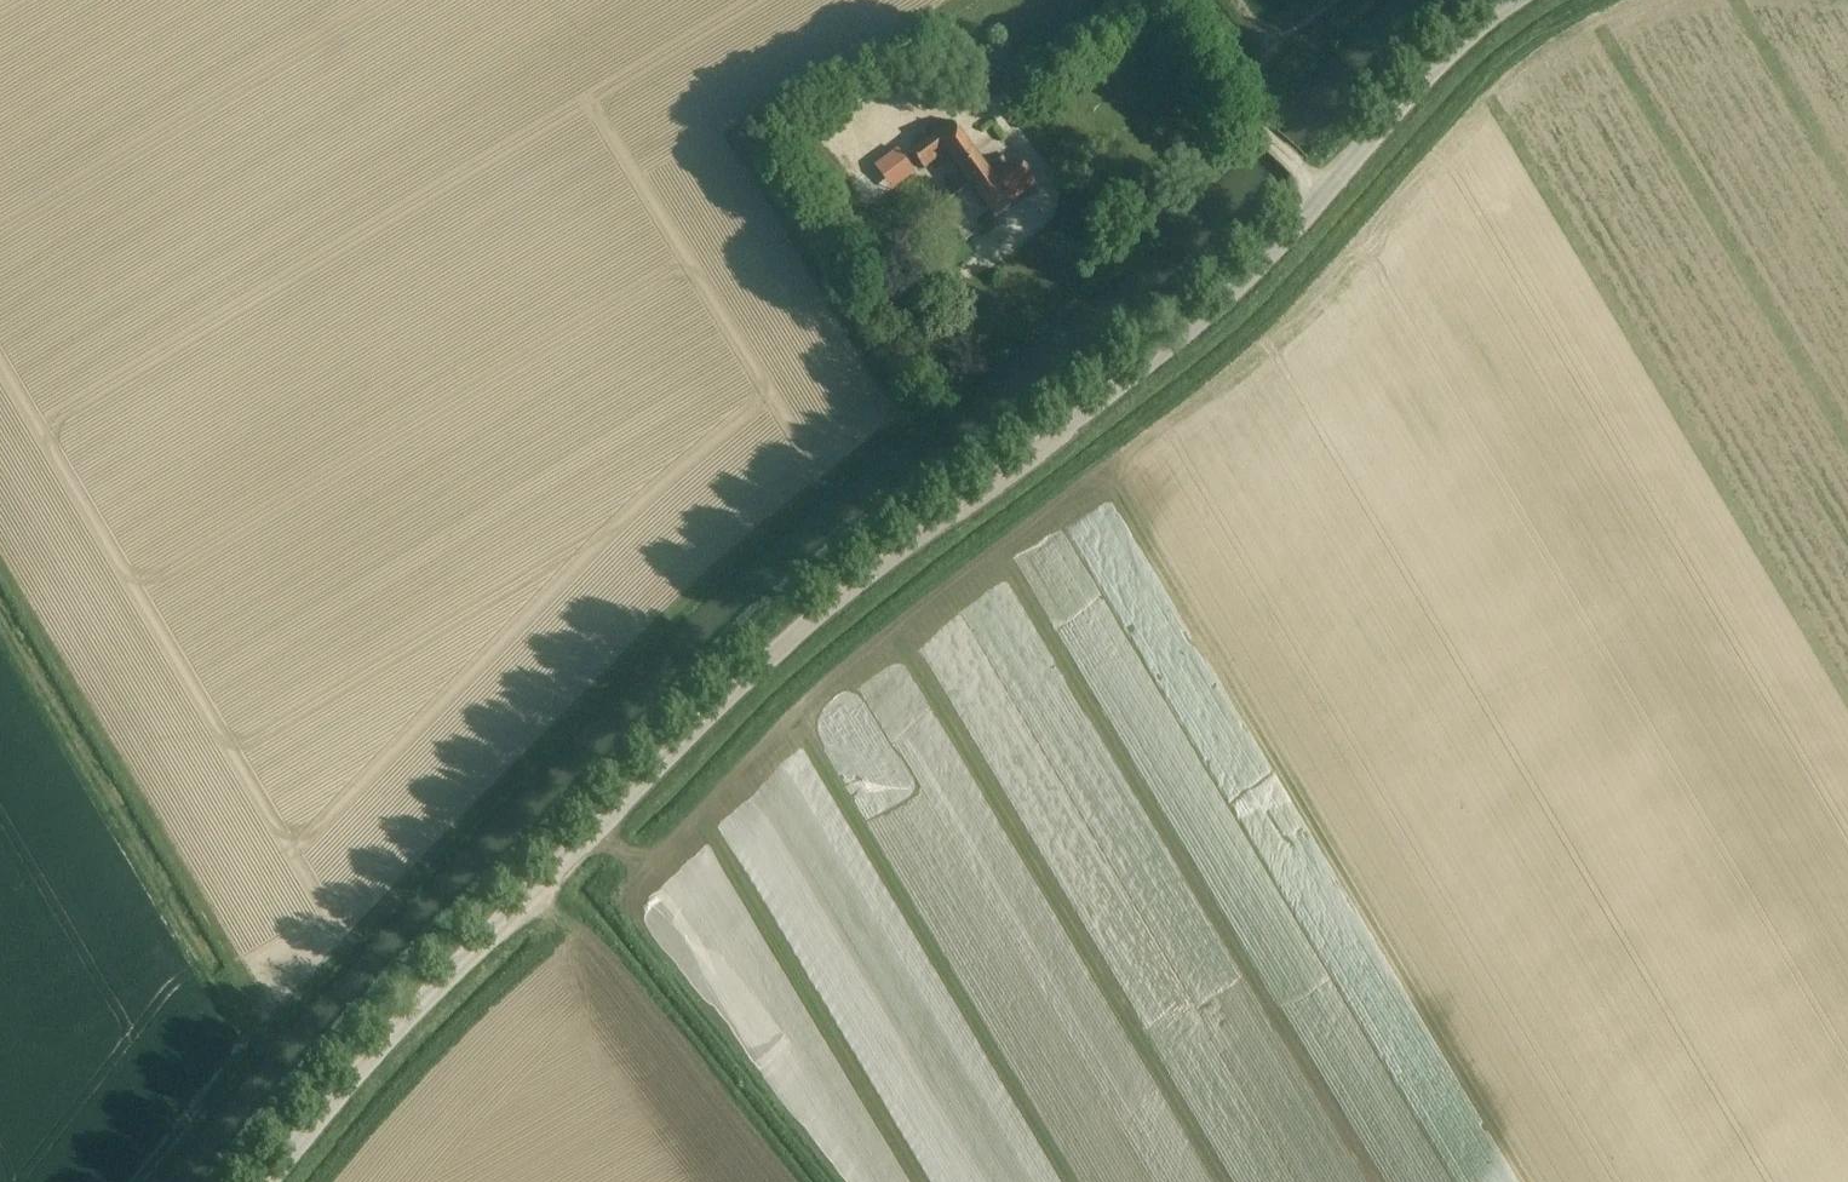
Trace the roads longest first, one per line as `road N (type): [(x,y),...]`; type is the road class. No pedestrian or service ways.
road 1 (unclassified): [(268,1181),(443,982),(749,678),(1192,327),(1272,254),(1446,55),(1513,0)]

